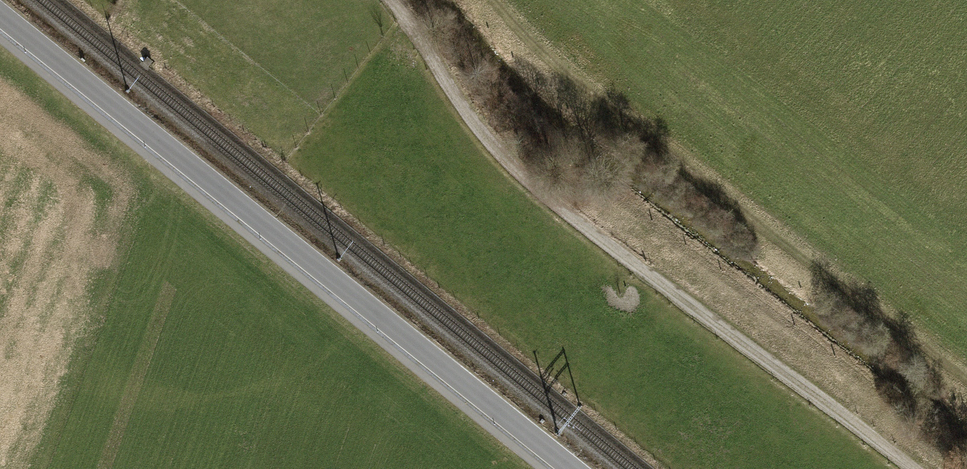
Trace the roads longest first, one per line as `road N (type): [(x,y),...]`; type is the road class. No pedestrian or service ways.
road 1 (tertiary): [(0,16),(571,468)]
road 2 (track): [(392,0),(466,120),(506,164),(913,468)]
road 3 (track): [(492,0),(558,70),(966,378)]

